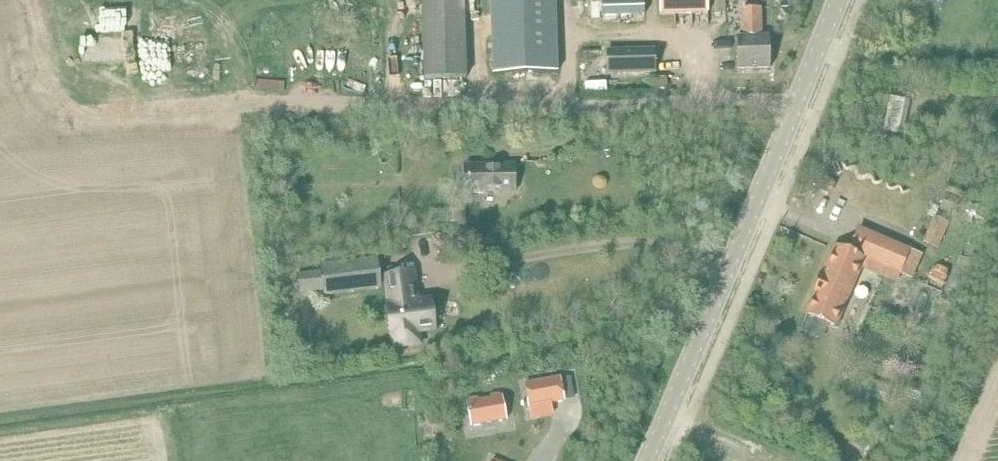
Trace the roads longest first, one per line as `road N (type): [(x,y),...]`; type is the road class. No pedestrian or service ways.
road 1 (track): [(794,103),(86,124),(48,117),(27,92),(15,0)]
road 2 (unclassified): [(645,460),(836,0)]

